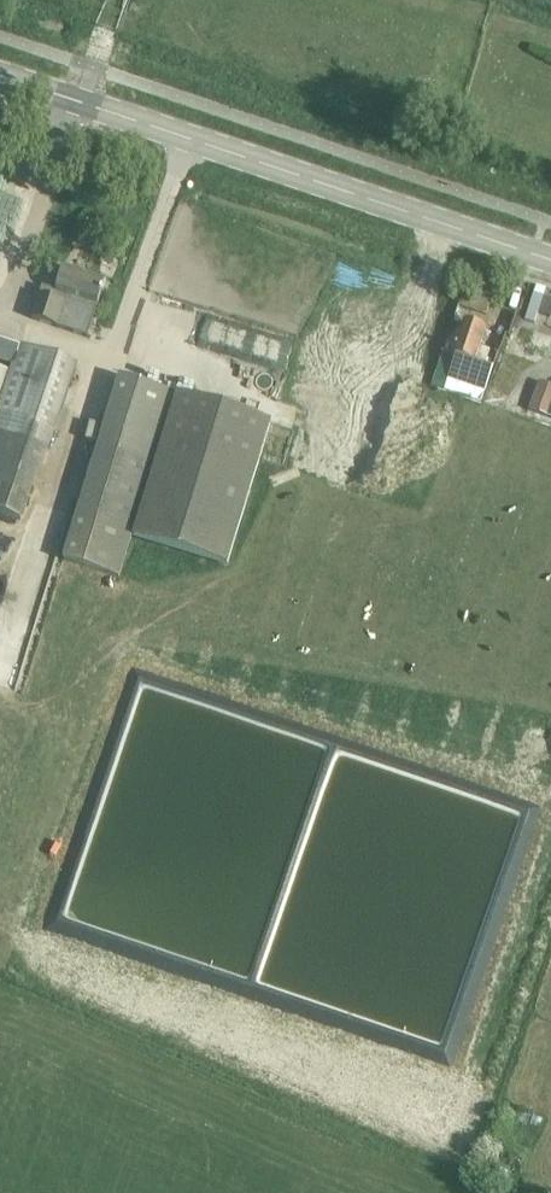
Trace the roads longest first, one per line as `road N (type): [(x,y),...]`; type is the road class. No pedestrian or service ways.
road 1 (secondary): [(550,258),(0,72)]

